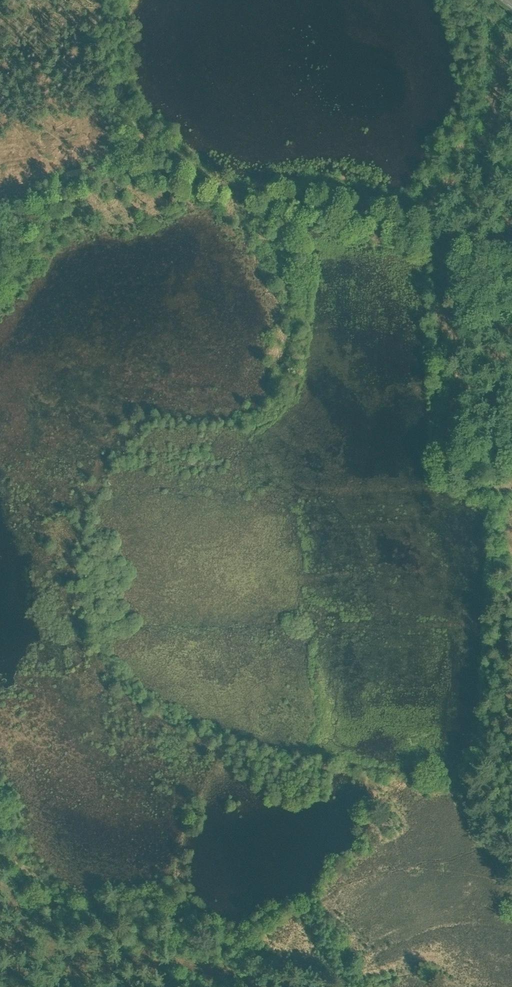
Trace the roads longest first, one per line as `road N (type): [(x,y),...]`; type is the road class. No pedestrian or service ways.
road 1 (track): [(511,251),(187,182),(133,214),(52,235),(0,296)]
road 2 (track): [(0,830),(36,887),(147,899),(184,912),(238,954),(359,986)]

